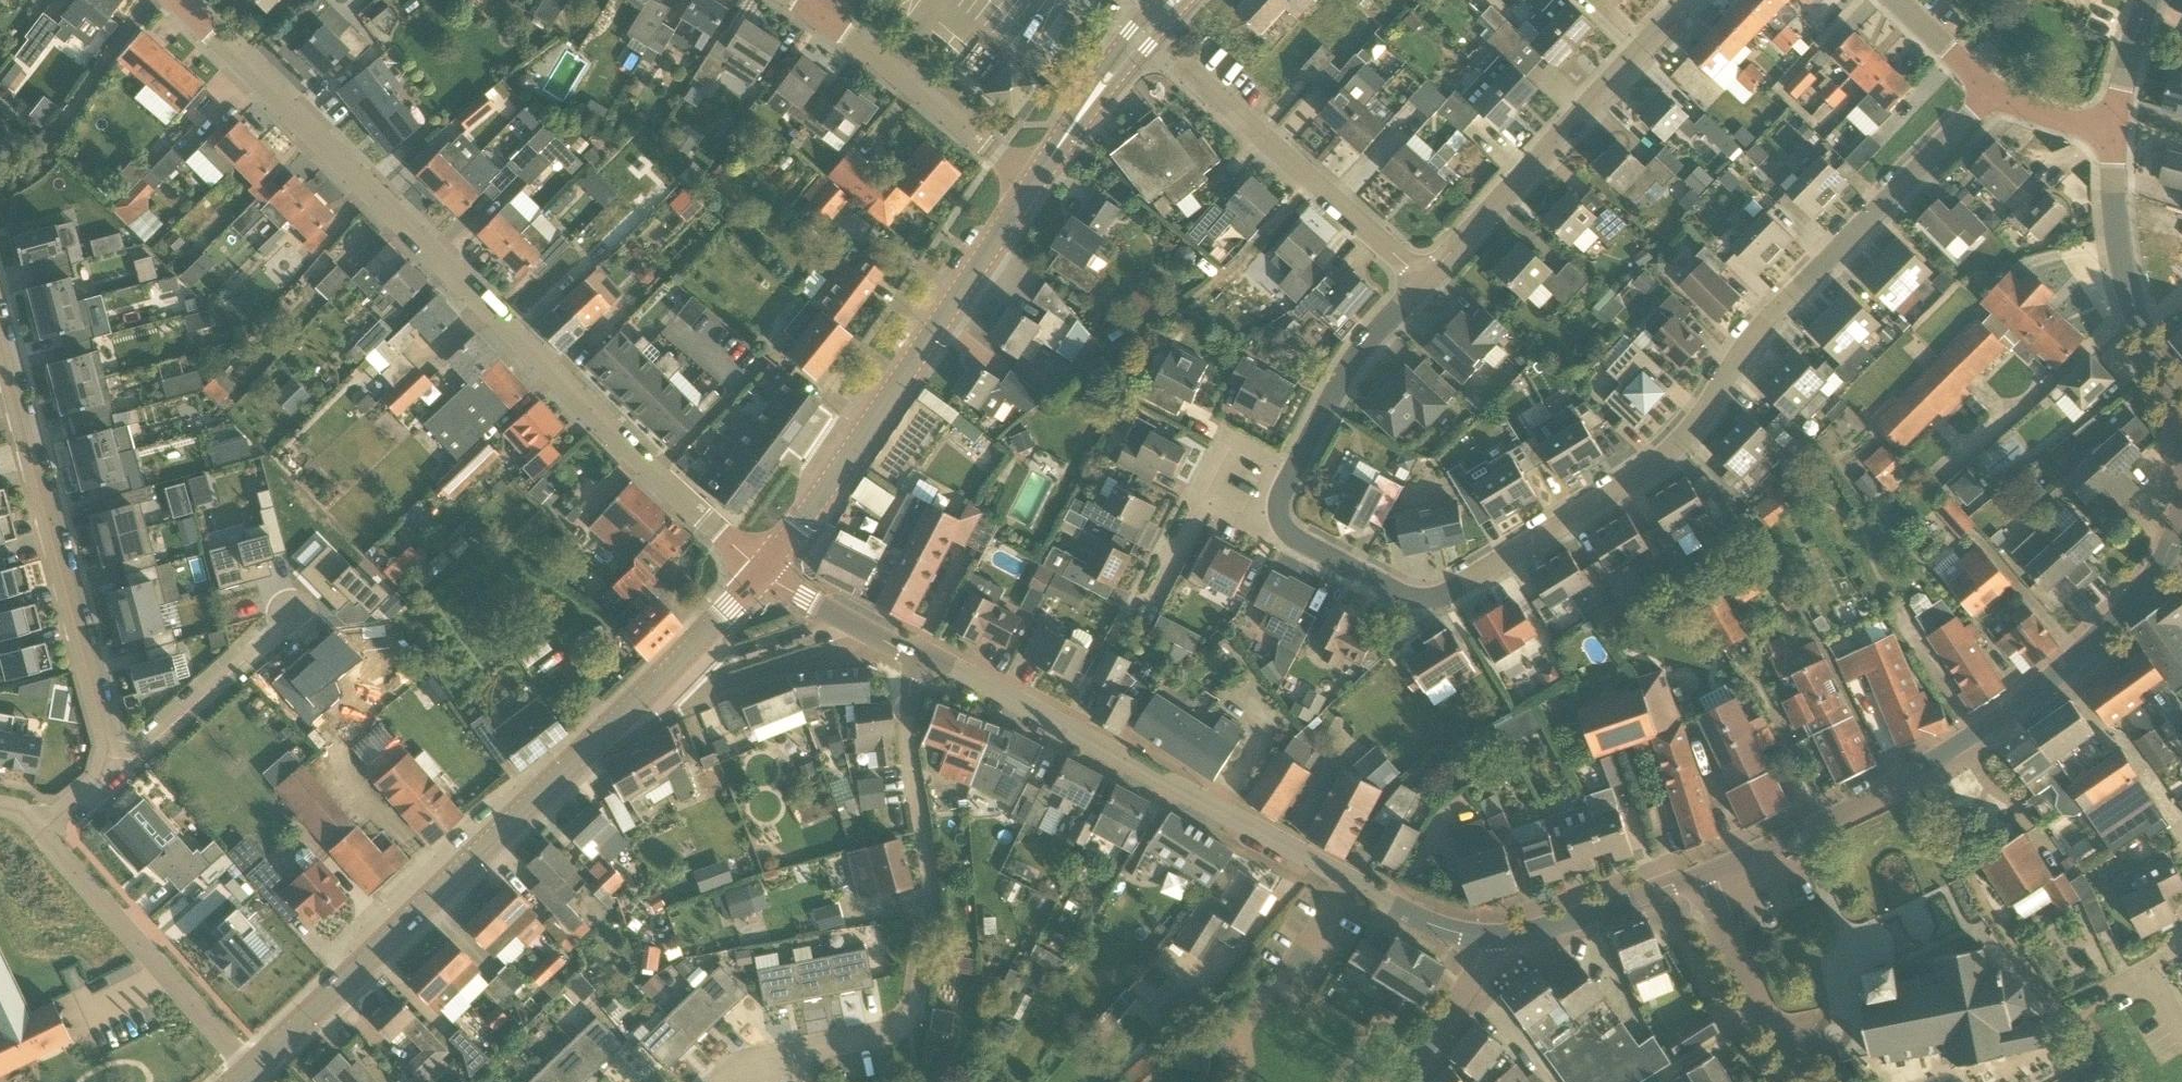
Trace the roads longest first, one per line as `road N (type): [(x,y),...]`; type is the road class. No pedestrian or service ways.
road 1 (residential): [(1281,495),(1293,536),(1402,593),(1435,598),(1463,589),(1671,457),(1702,429),(1764,329),(1993,92)]
road 2 (residential): [(761,571),(179,0)]
road 3 (secondary): [(251,1070),(761,571)]
road 4 (tertiary): [(1492,939),(1392,903),(912,652)]
road 5 (tertiary): [(1700,877),(1947,762),(2031,703),(2119,622),(2166,561),(2181,520)]
road 6 (residential): [(717,1081),(731,1071),(917,1025),(929,909),(910,763),(912,652)]
road 7 (secondary): [(761,571),(1037,179)]
road 8 (residential): [(113,767),(0,332)]
road 9 (residential): [(1427,279),(1691,0)]
road 10 (residential): [(1146,29),(1427,279)]
road 11 (tertiary): [(2181,449),(2121,253),(2115,130)]
road 12 (residential): [(251,1070),(44,836)]
road 13 (residential): [(1037,179),(825,21)]
road 14 (residential): [(1281,495),(1360,352),(1427,279)]
road 15 (track): [(0,178),(36,163),(140,14),(163,0)]
road 16 (residential): [(113,767),(138,763),(294,619)]
road 17 (residential): [(1807,1081),(1700,877)]
road 18 (tertiary): [(1492,939),(1700,877)]
road 19 (residential): [(1153,606),(1206,506),(1227,486),(1249,483),(1281,495)]
road 20 (secondary): [(1037,179),(1146,29)]
road 21 (tertiary): [(912,652),(761,571)]
road 22 (residential): [(1407,1081),(1487,974),(1492,939)]
road 23 (tertiary): [(2115,130),(2151,0)]
road 24 (residential): [(1993,92),(1897,0)]
road 25 (residential): [(2115,130),(2052,118),(1993,92)]

